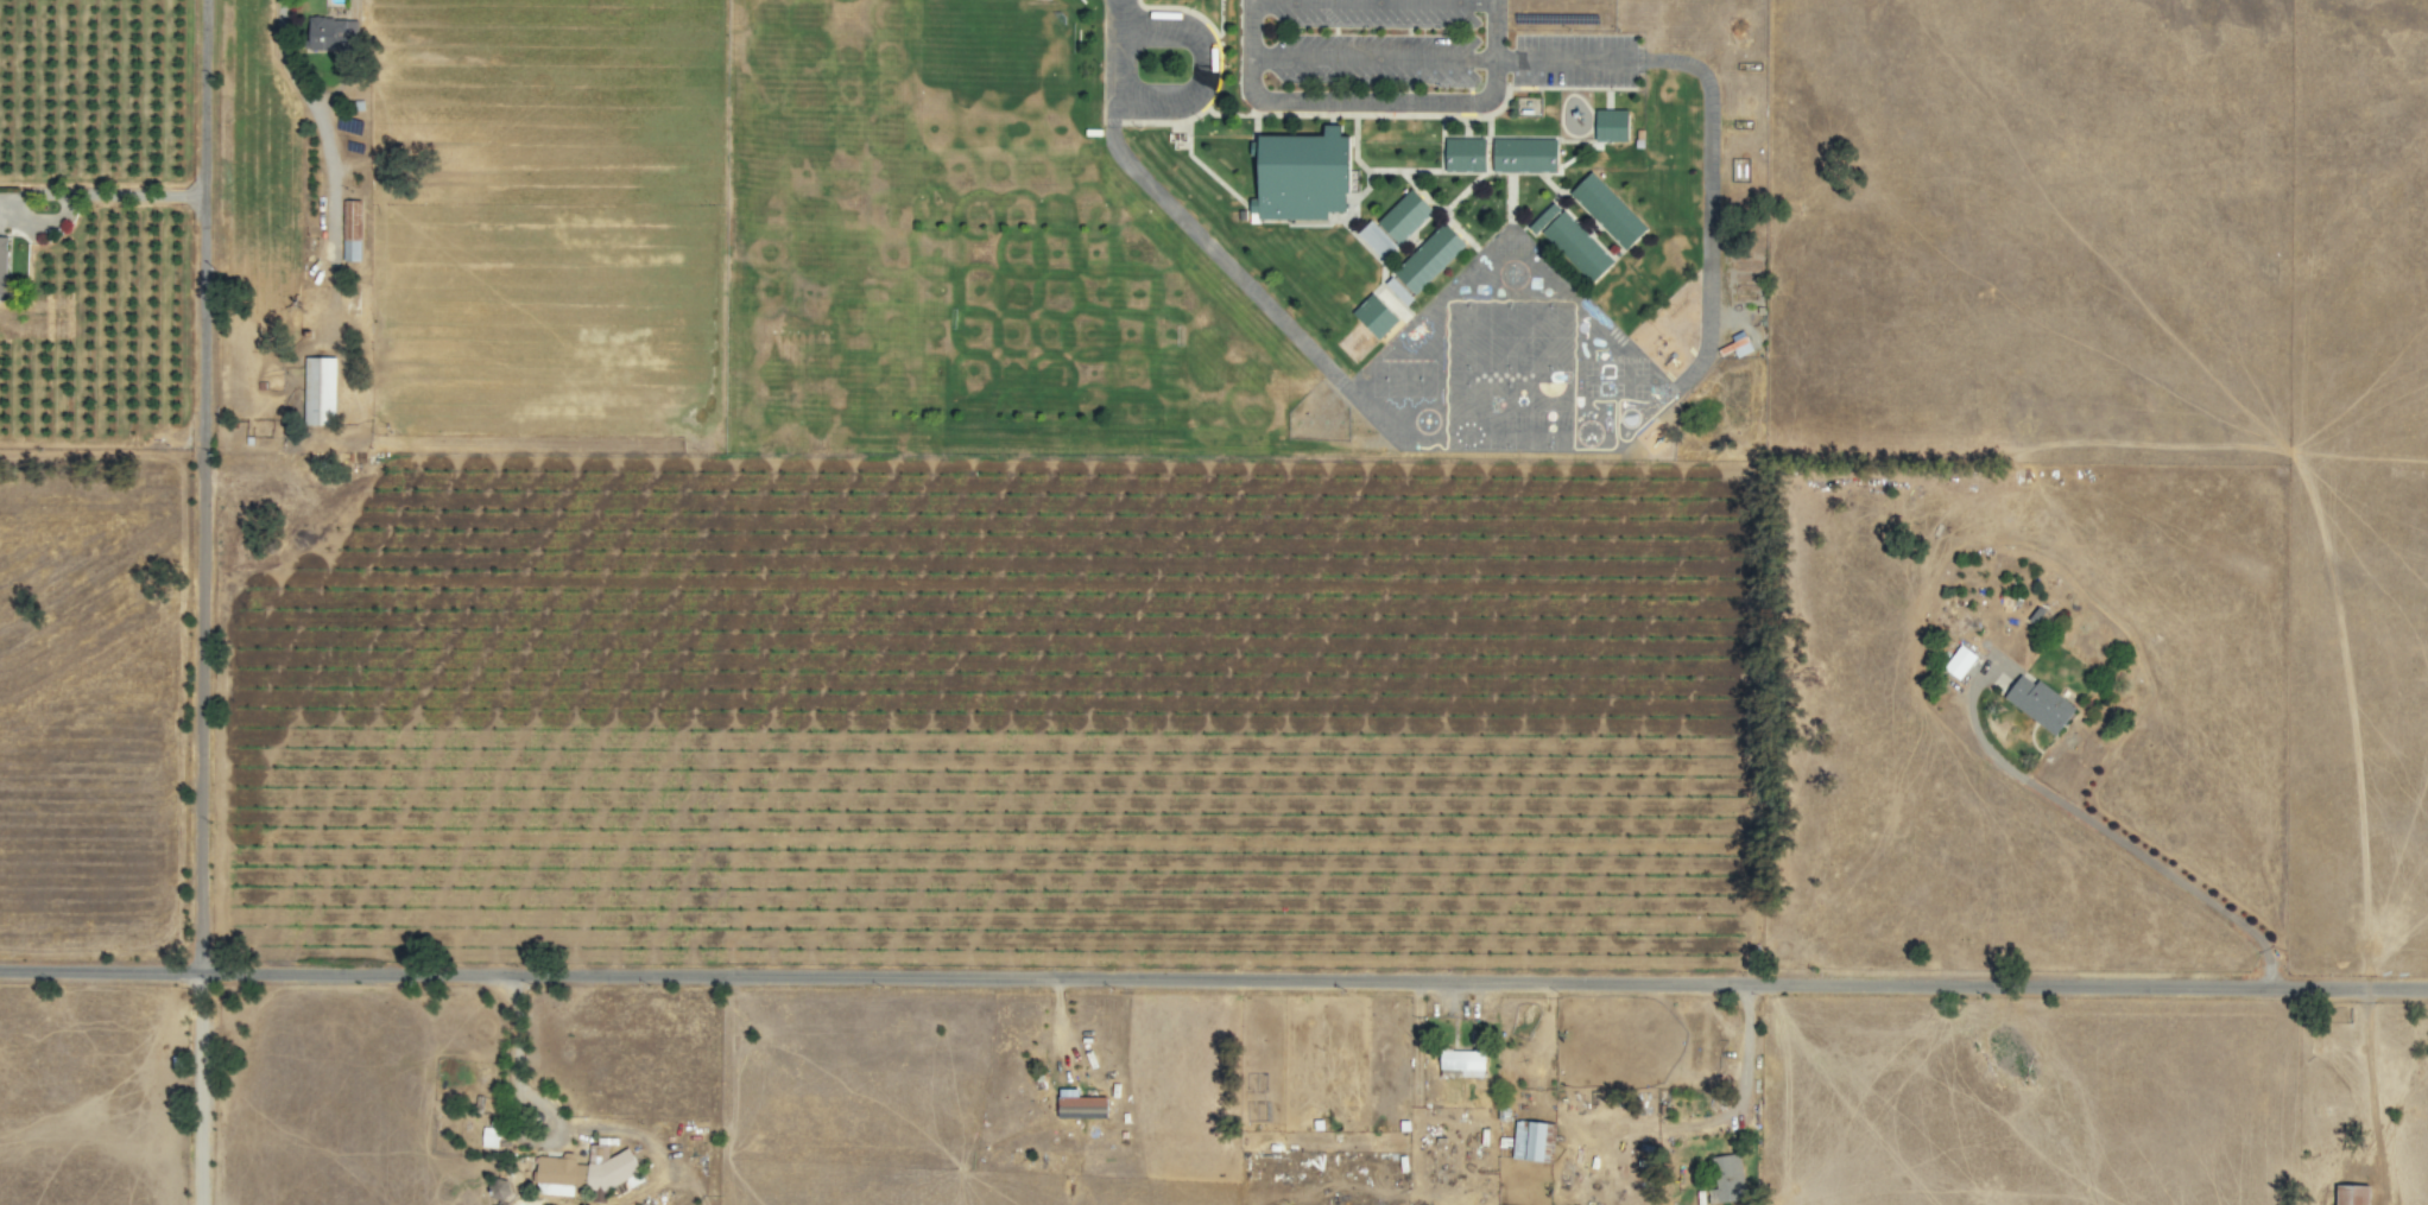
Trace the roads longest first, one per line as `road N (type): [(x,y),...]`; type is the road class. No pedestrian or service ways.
road 1 (residential): [(2427,984),(0,969)]
road 2 (residential): [(201,0),(185,884),(193,1204)]

